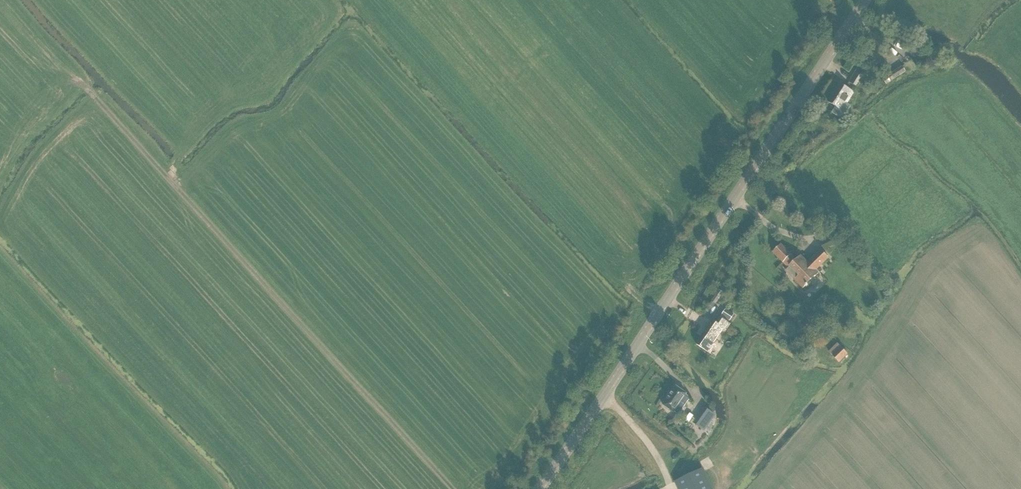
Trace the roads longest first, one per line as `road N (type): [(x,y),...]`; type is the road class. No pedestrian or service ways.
road 1 (tertiary): [(540,488),(865,0)]

